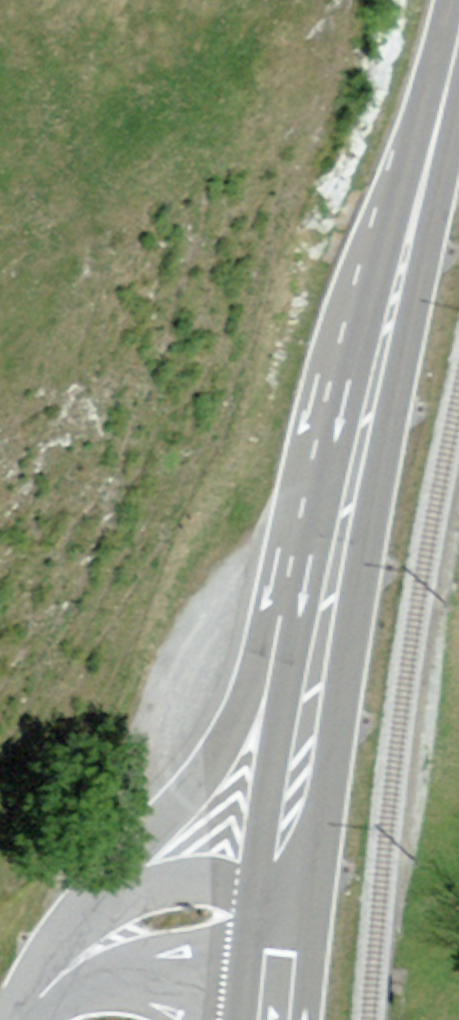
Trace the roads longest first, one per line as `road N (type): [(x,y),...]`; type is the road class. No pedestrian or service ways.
road 1 (tertiary): [(399,283),(316,445),(254,672),(218,772),(191,807),(126,857),(70,931)]
road 2 (secondary): [(299,898),(399,283)]
road 3 (tertiary): [(35,1019),(94,986),(134,974),(290,985)]
road 4 (secondary): [(399,283),(458,36)]
road 5 (tertiary): [(299,898),(191,883),(130,893),(70,931)]

